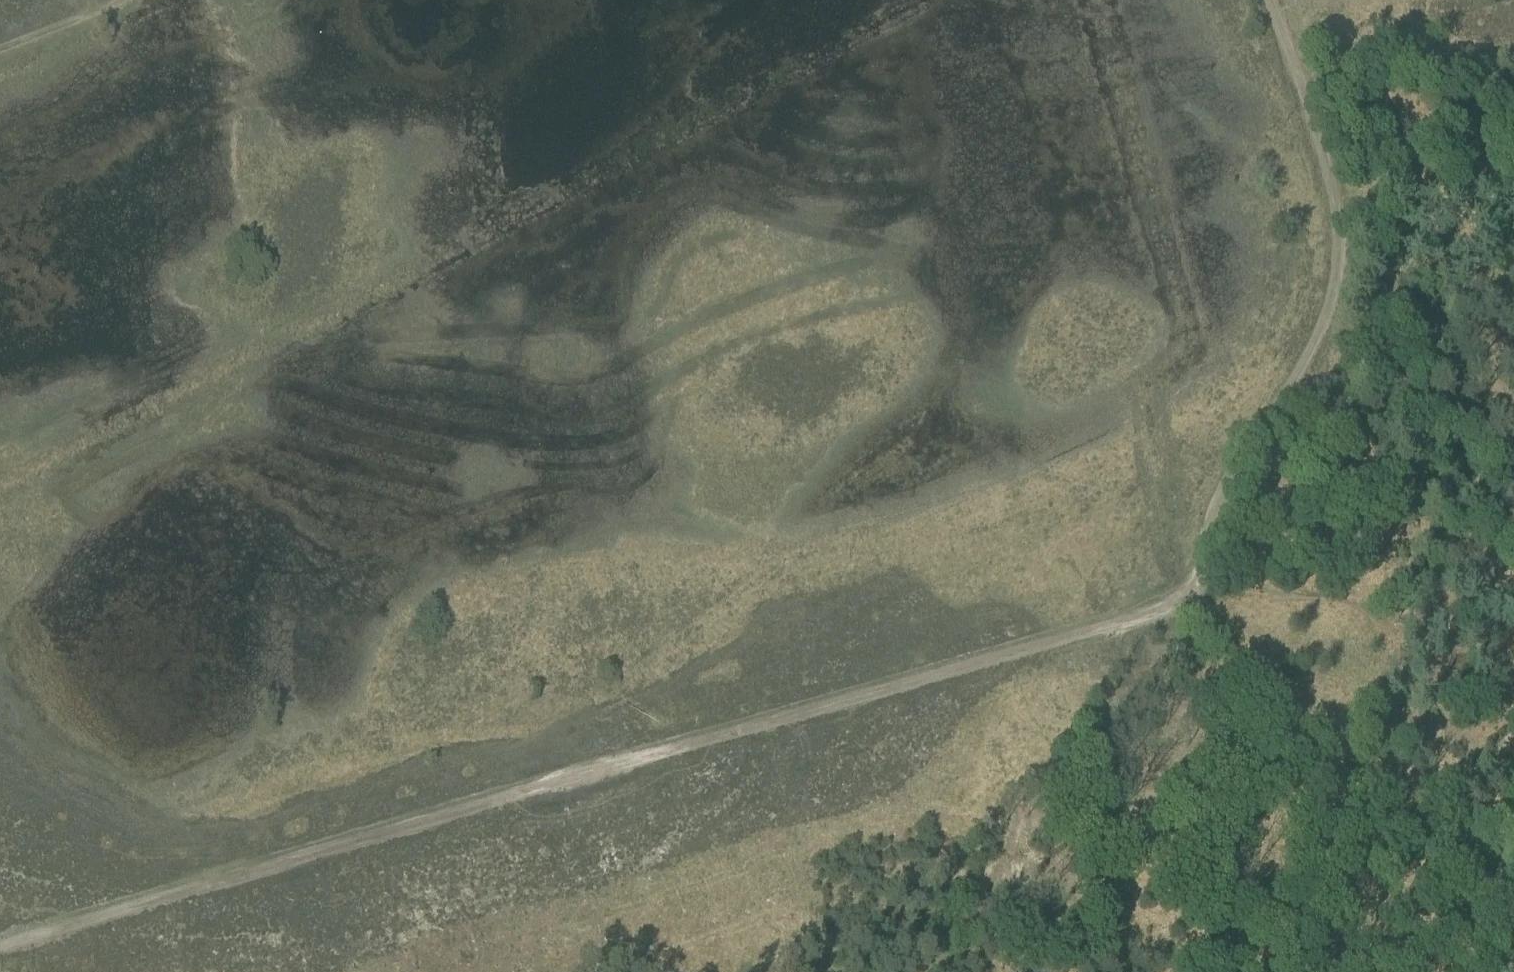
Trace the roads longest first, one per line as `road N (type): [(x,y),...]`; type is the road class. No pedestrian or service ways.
road 1 (track): [(1197,581),(1170,606),(0,945)]
road 2 (track): [(1268,0),(1334,194),(1336,261),(1327,324),(1219,503),(1197,581)]
road 3 (track): [(124,0),(0,49)]

